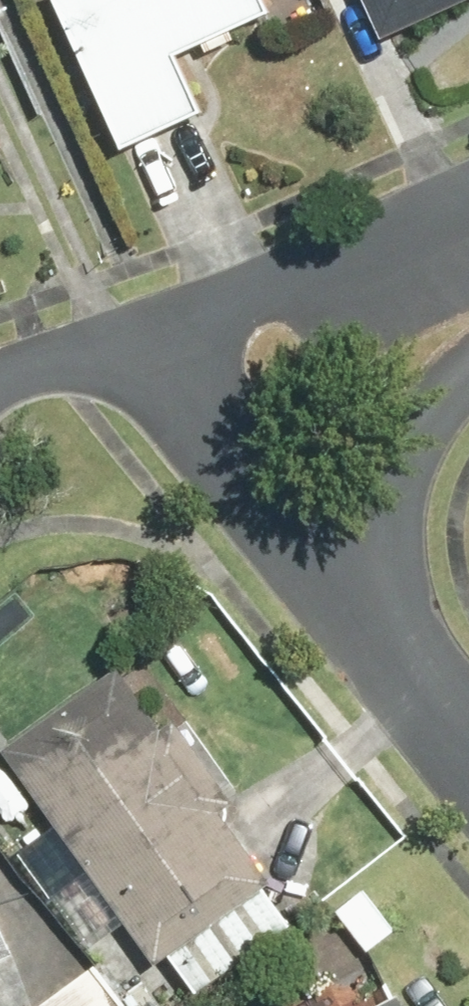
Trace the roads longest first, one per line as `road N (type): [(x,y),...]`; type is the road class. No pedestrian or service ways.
road 1 (residential): [(119,341),(363,632)]
road 2 (residential): [(119,341),(468,202)]
road 3 (residential): [(468,364),(409,436),(363,632)]
road 4 (residential): [(363,632),(468,766)]
road 5 (residential): [(0,387),(119,341)]

